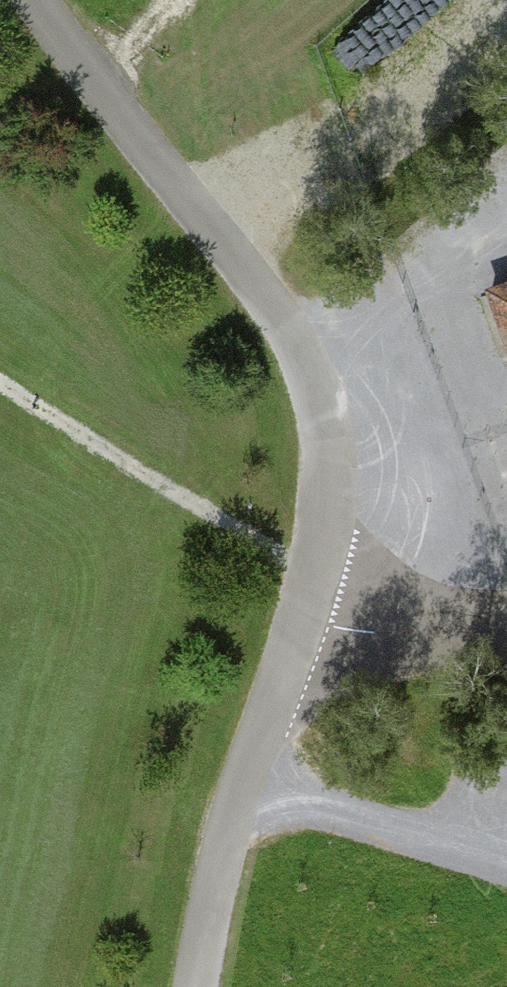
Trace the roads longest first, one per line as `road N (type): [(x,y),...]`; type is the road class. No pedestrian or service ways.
road 1 (unclassified): [(196,986),(211,869),(313,575),(326,492),(317,399),(280,317),(36,0)]
road 2 (track): [(0,376),(313,575)]
road 3 (track): [(243,782),(506,864)]

